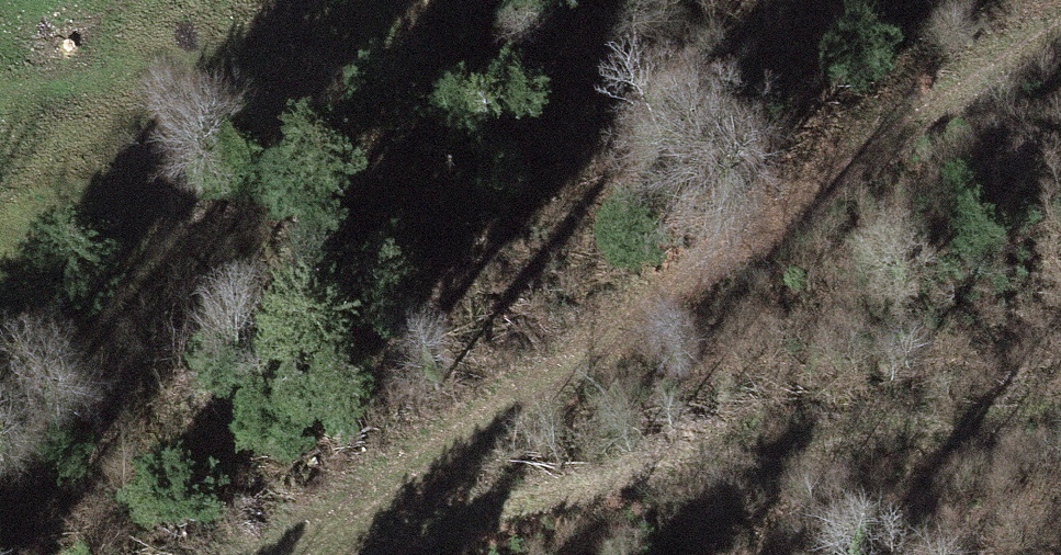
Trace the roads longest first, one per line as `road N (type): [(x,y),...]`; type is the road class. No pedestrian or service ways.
road 1 (track): [(1060,26),(270,554)]
road 2 (track): [(1060,430),(824,445),(275,553)]

